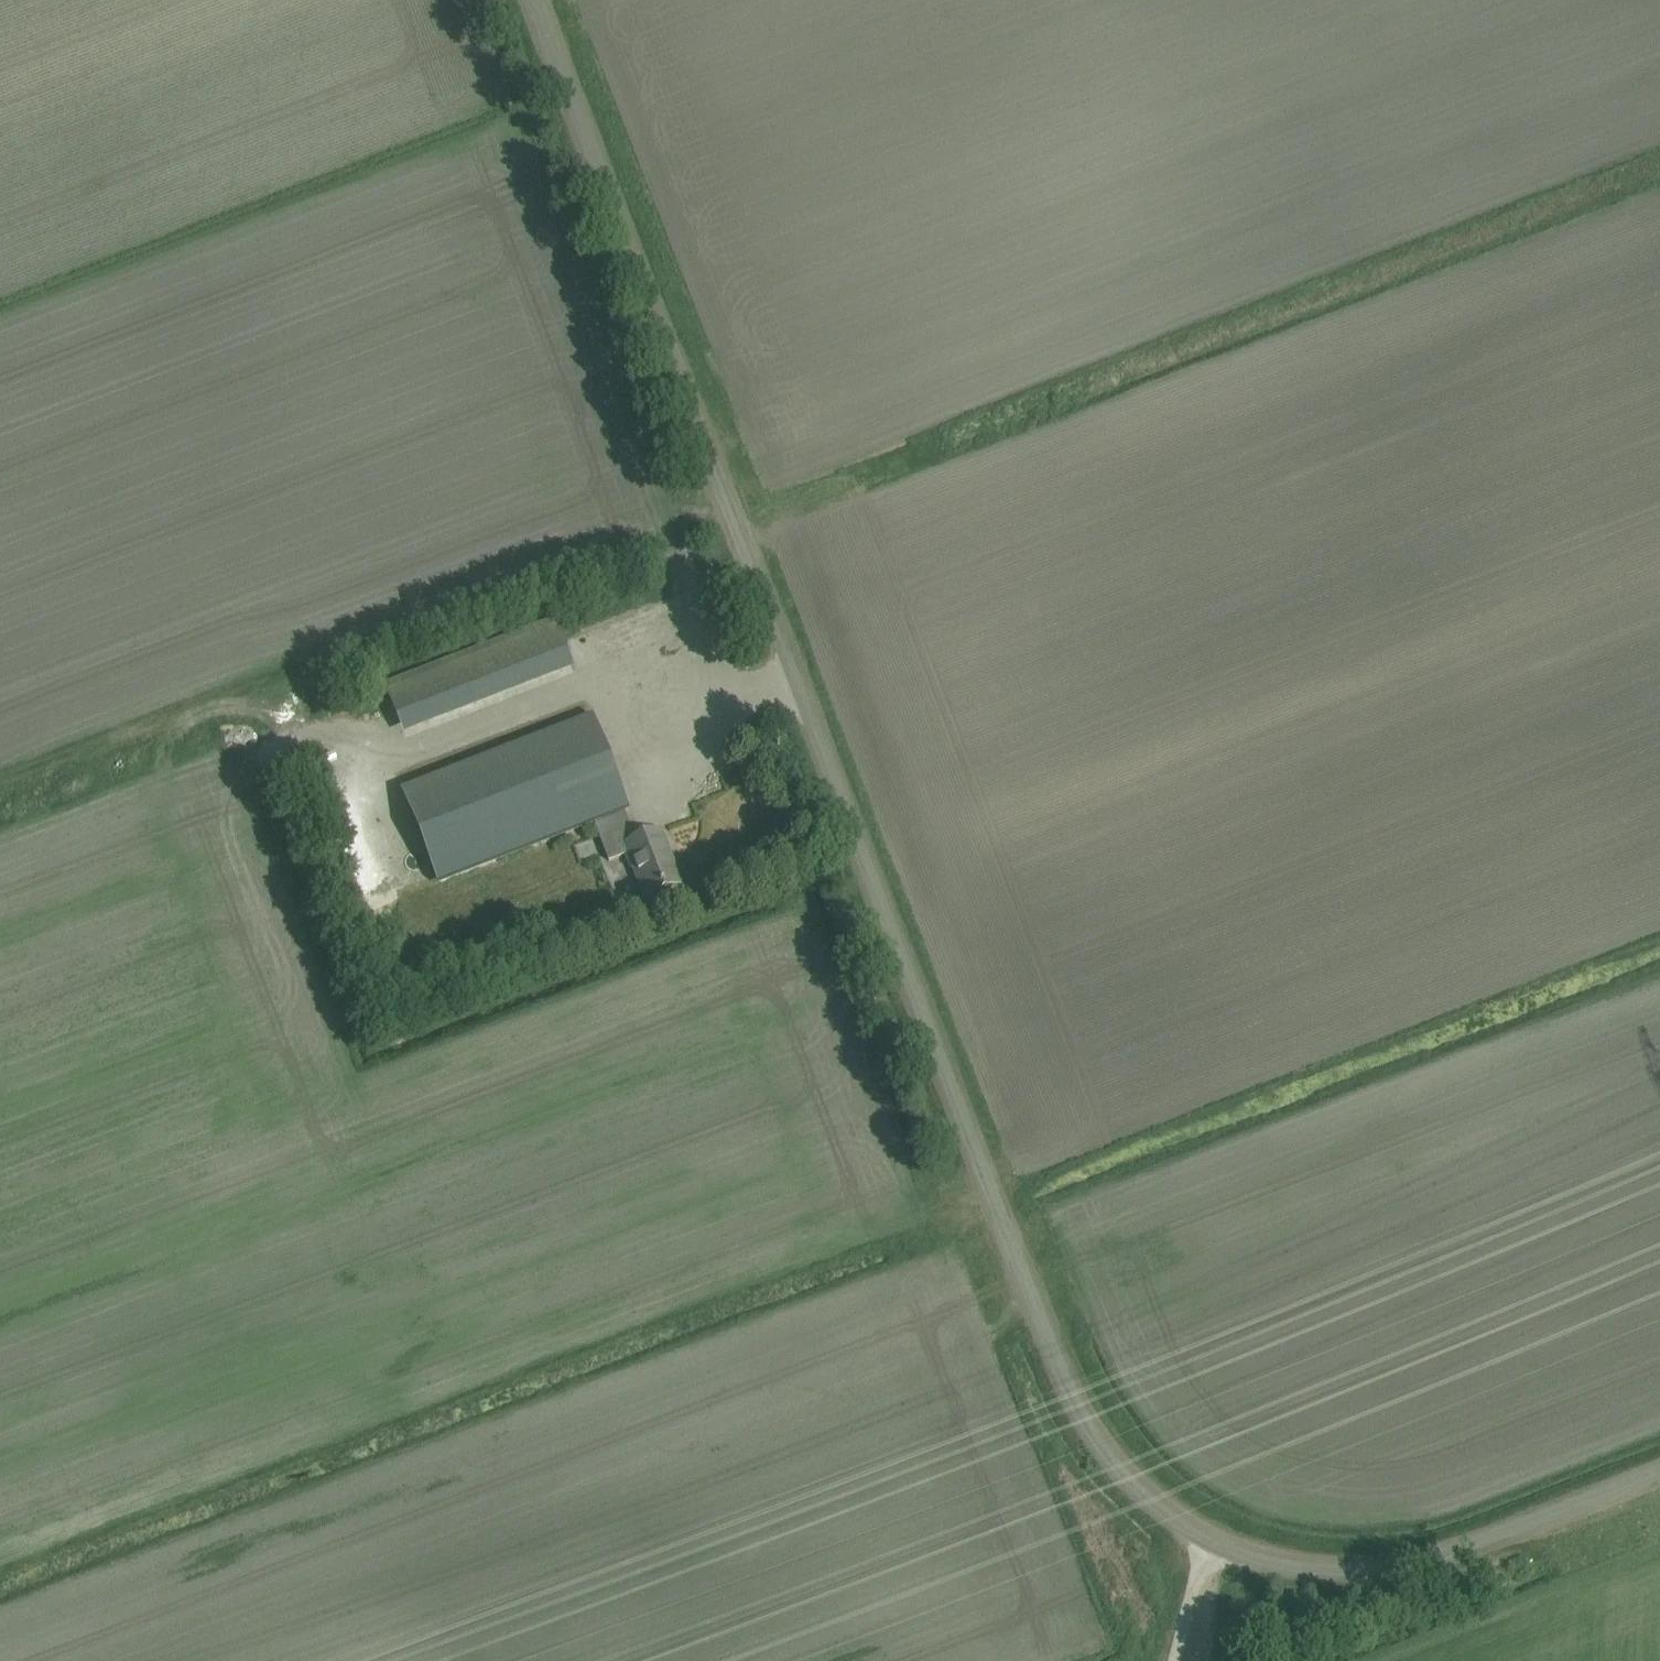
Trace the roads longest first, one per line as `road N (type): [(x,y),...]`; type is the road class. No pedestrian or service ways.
road 1 (unclassified): [(1659,1472),(1500,1535),(1411,1561),(1344,1569),(1254,1561),(1205,1541),(1159,1509),(1090,1434),(1047,1346),(532,0)]
road 2 (track): [(1205,1541),(1173,1660)]

